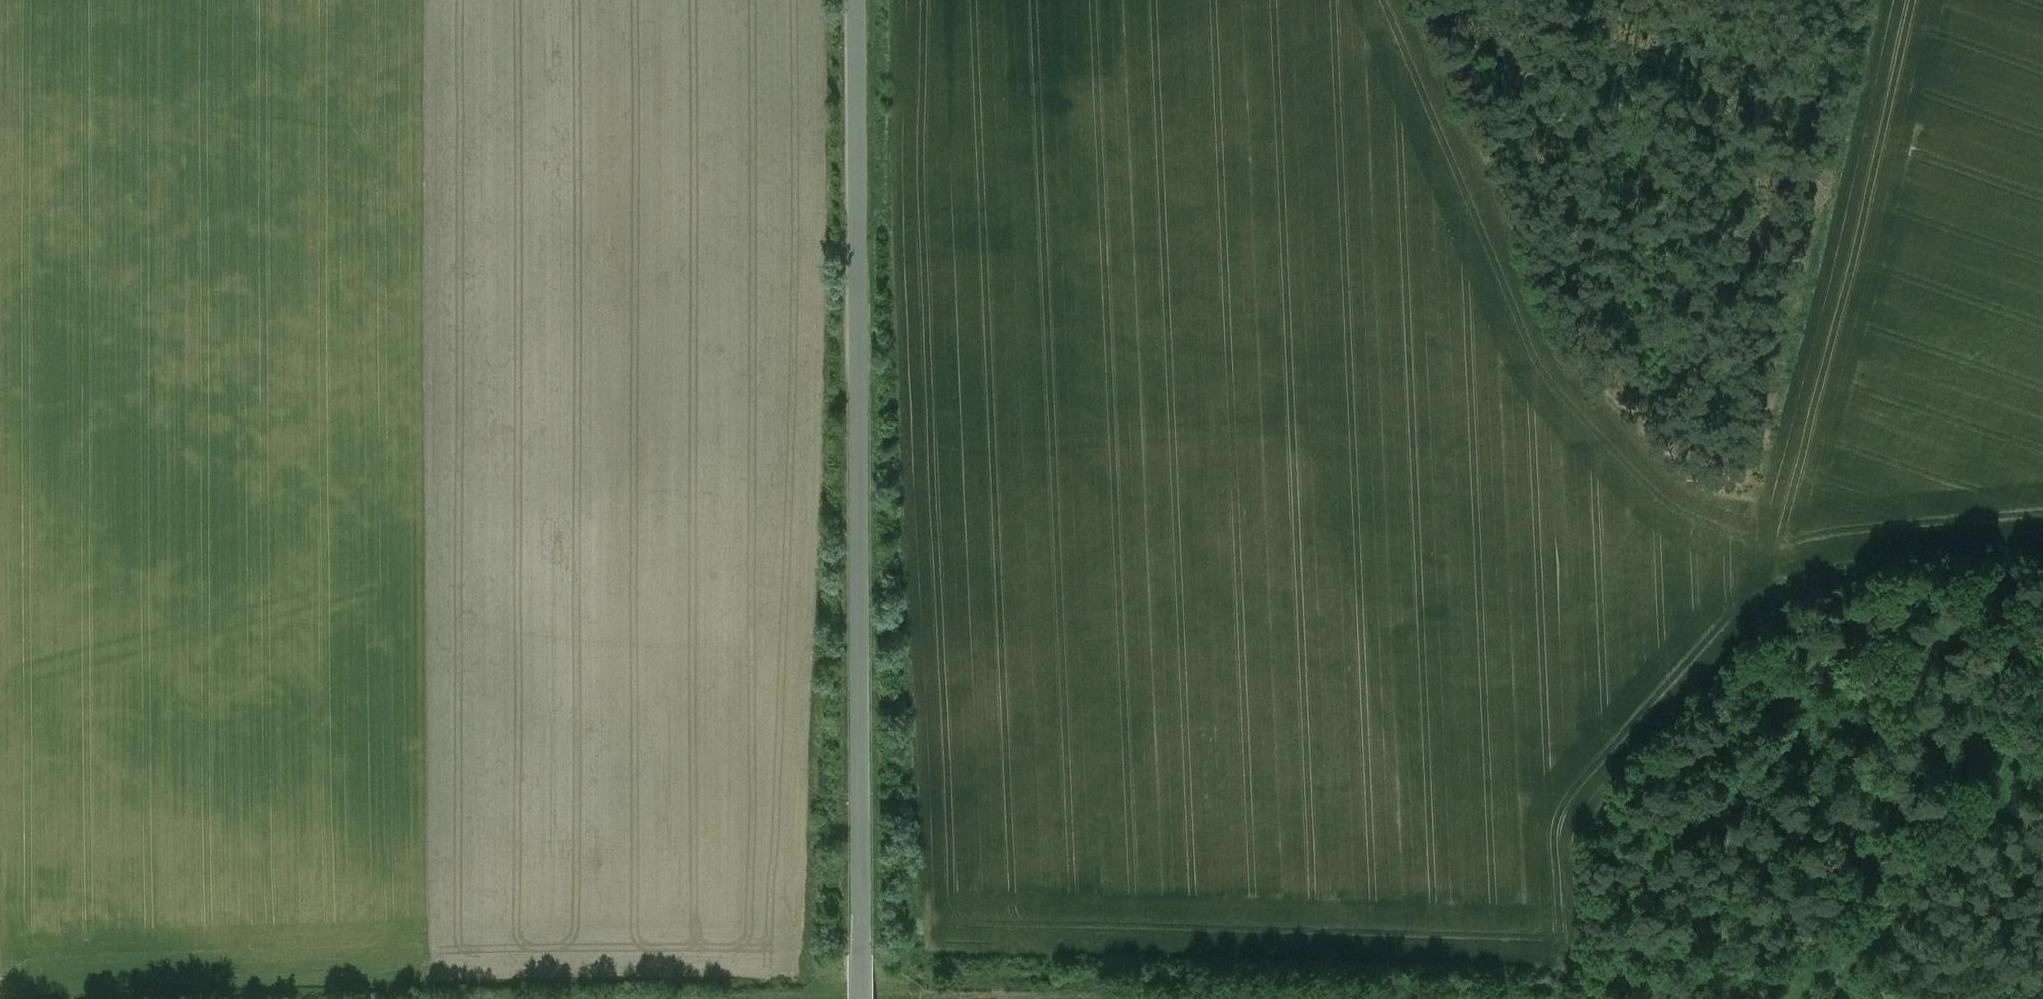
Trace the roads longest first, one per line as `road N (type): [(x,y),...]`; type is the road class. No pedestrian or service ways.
road 1 (unclassified): [(857,0),(865,998)]
road 2 (unclassified): [(1785,998),(2042,743)]

